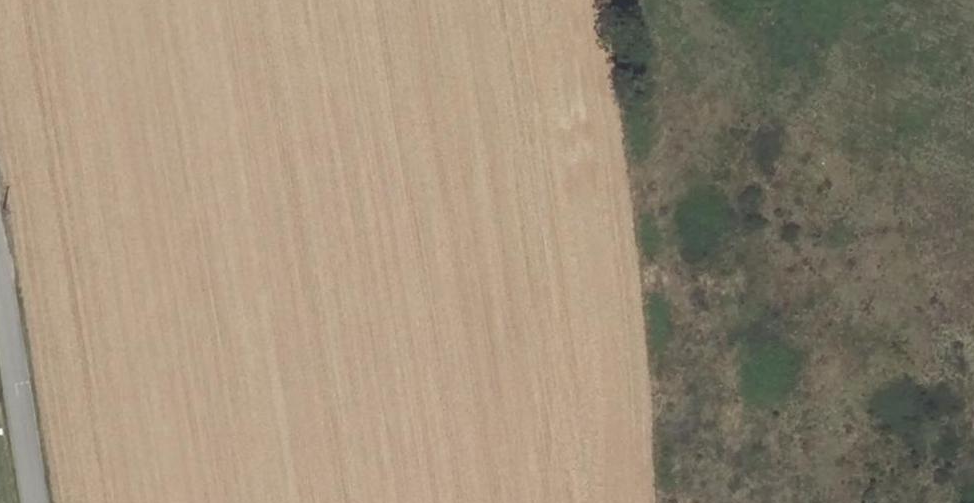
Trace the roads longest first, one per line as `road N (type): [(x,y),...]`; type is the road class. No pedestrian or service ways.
road 1 (unclassified): [(0,268),(37,502)]

